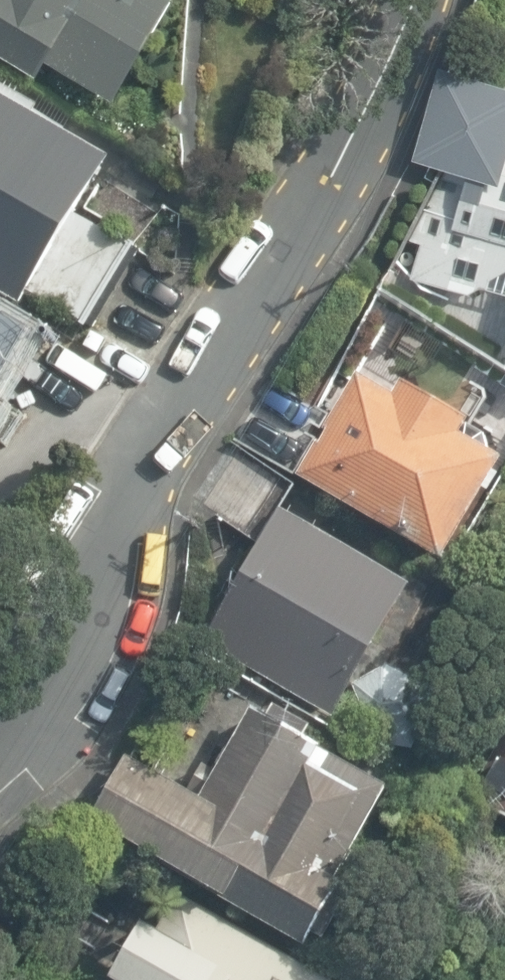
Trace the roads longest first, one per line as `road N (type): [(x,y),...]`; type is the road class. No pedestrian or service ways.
road 1 (residential): [(426,0),(377,121),(178,405),(116,551),(53,665),(0,740)]

